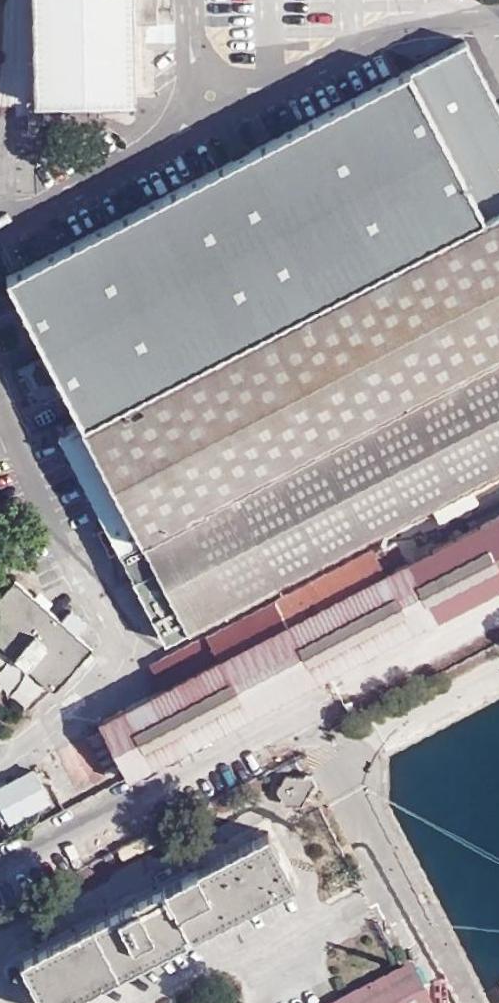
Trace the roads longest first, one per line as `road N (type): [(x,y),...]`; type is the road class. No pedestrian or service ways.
road 1 (unclassified): [(498,609),(0,868)]

